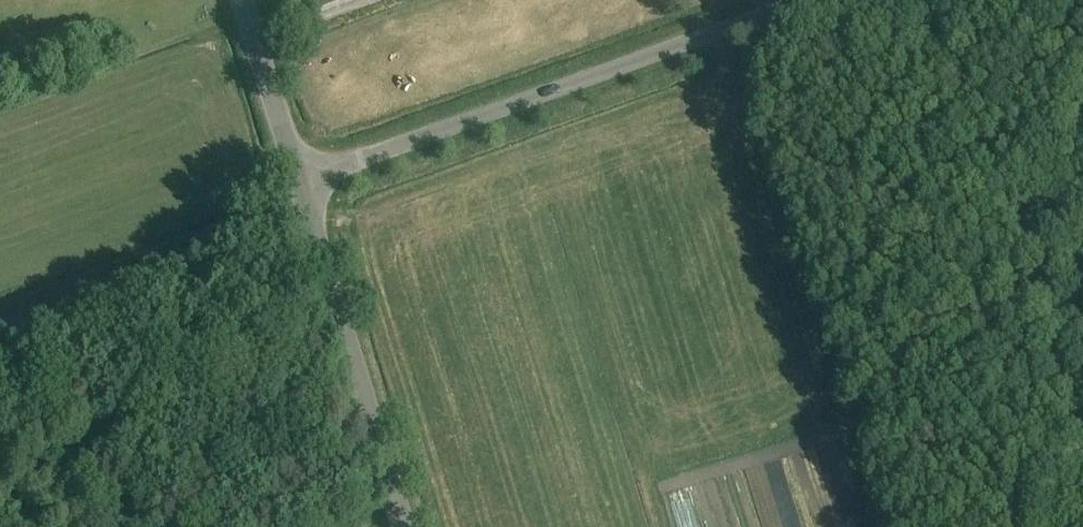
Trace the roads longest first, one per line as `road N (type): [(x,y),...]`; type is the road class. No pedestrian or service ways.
road 1 (unclassified): [(296,179),(806,0)]
road 2 (tertiary): [(405,526),(296,179)]
road 3 (track): [(308,215),(0,324)]
road 4 (tertiary): [(296,179),(243,0)]

